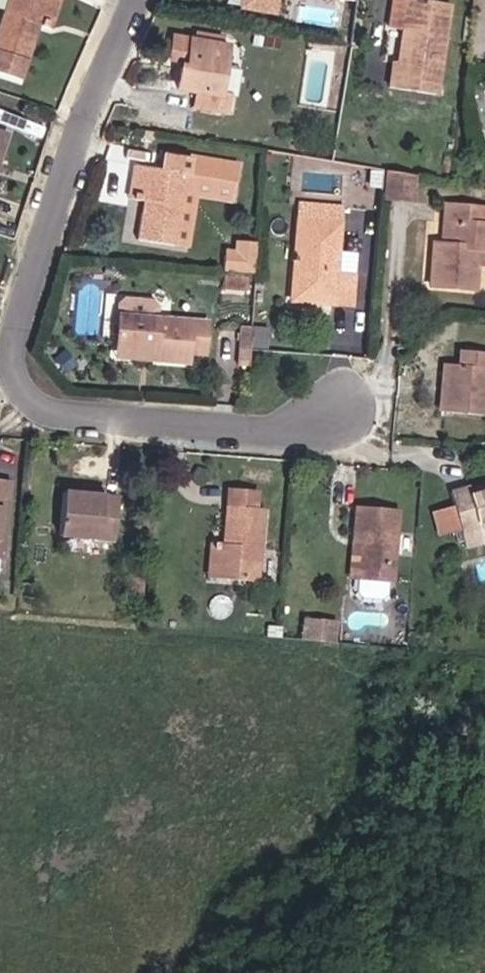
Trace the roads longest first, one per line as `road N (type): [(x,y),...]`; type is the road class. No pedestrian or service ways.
road 1 (residential): [(134,0),(15,323),(21,384),(68,412),(313,424)]

